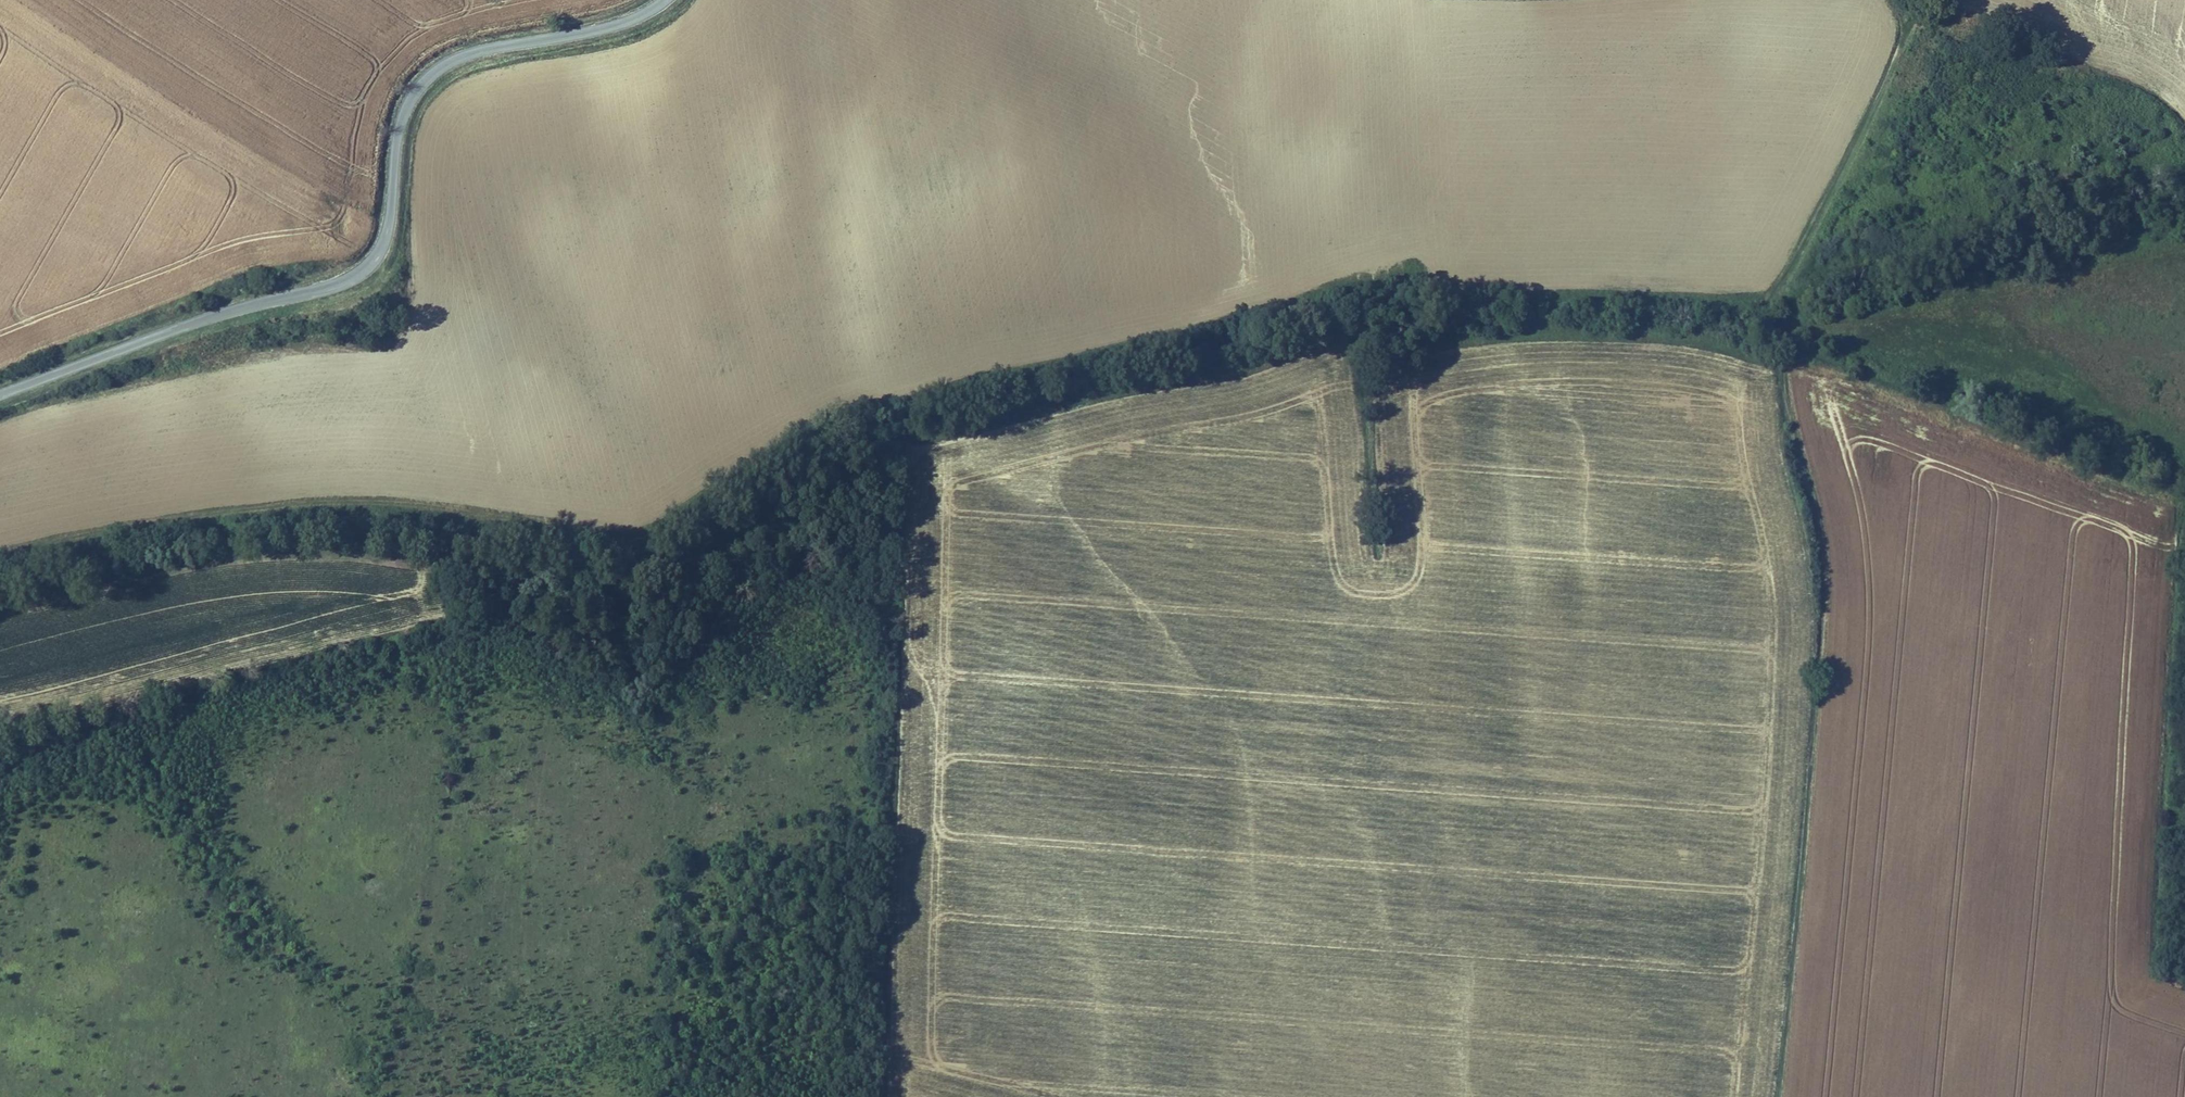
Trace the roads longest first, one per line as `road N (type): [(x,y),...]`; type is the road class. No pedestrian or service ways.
road 1 (tertiary): [(0,393),(234,308),(351,280),(387,237),(401,115),(430,76),(474,53),(615,25),(664,0)]

